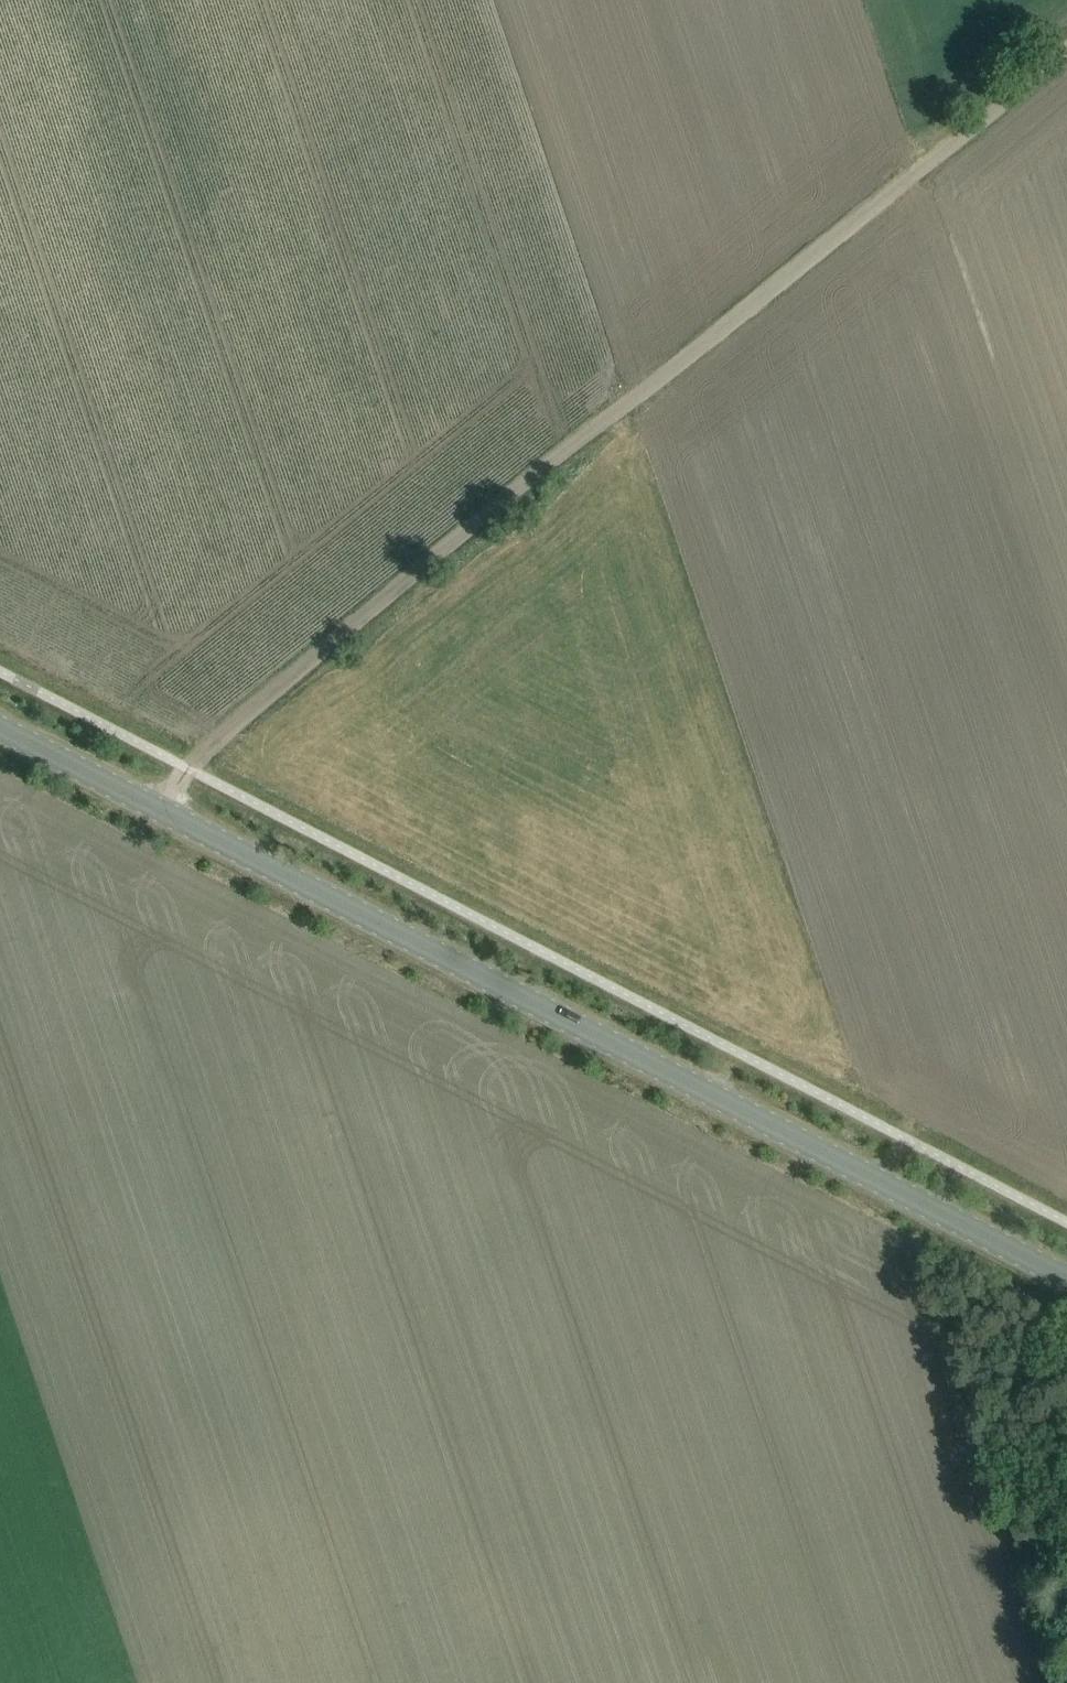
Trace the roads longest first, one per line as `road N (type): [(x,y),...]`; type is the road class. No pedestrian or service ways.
road 1 (tertiary): [(1066,1278),(0,728)]
road 2 (track): [(188,768),(555,458),(1066,49)]

